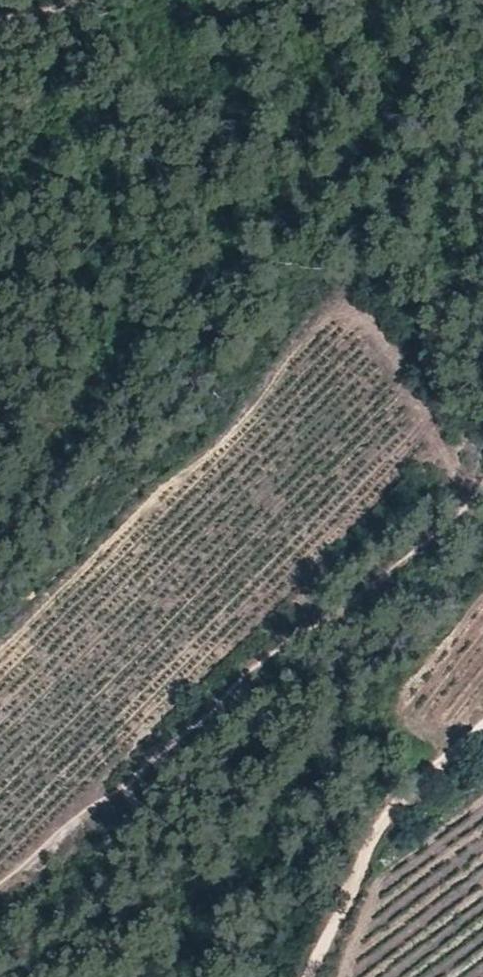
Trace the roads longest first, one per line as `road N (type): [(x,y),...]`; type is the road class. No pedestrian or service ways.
road 1 (track): [(0,896),(278,647),(482,495)]
road 2 (track): [(312,976),(361,870),(482,742)]

